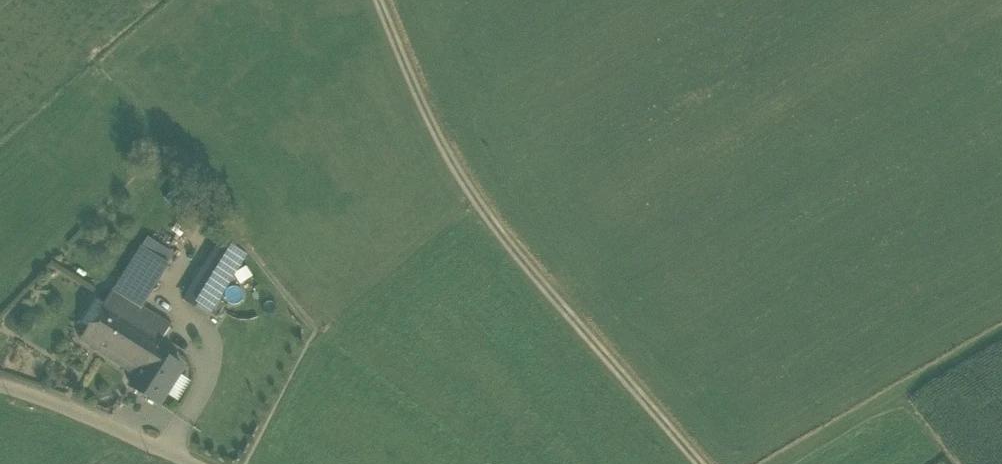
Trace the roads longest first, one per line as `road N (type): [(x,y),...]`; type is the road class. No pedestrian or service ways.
road 1 (track): [(380,0),(437,139),(486,212),(703,463)]
road 2 (unclassified): [(190,463),(0,391)]

